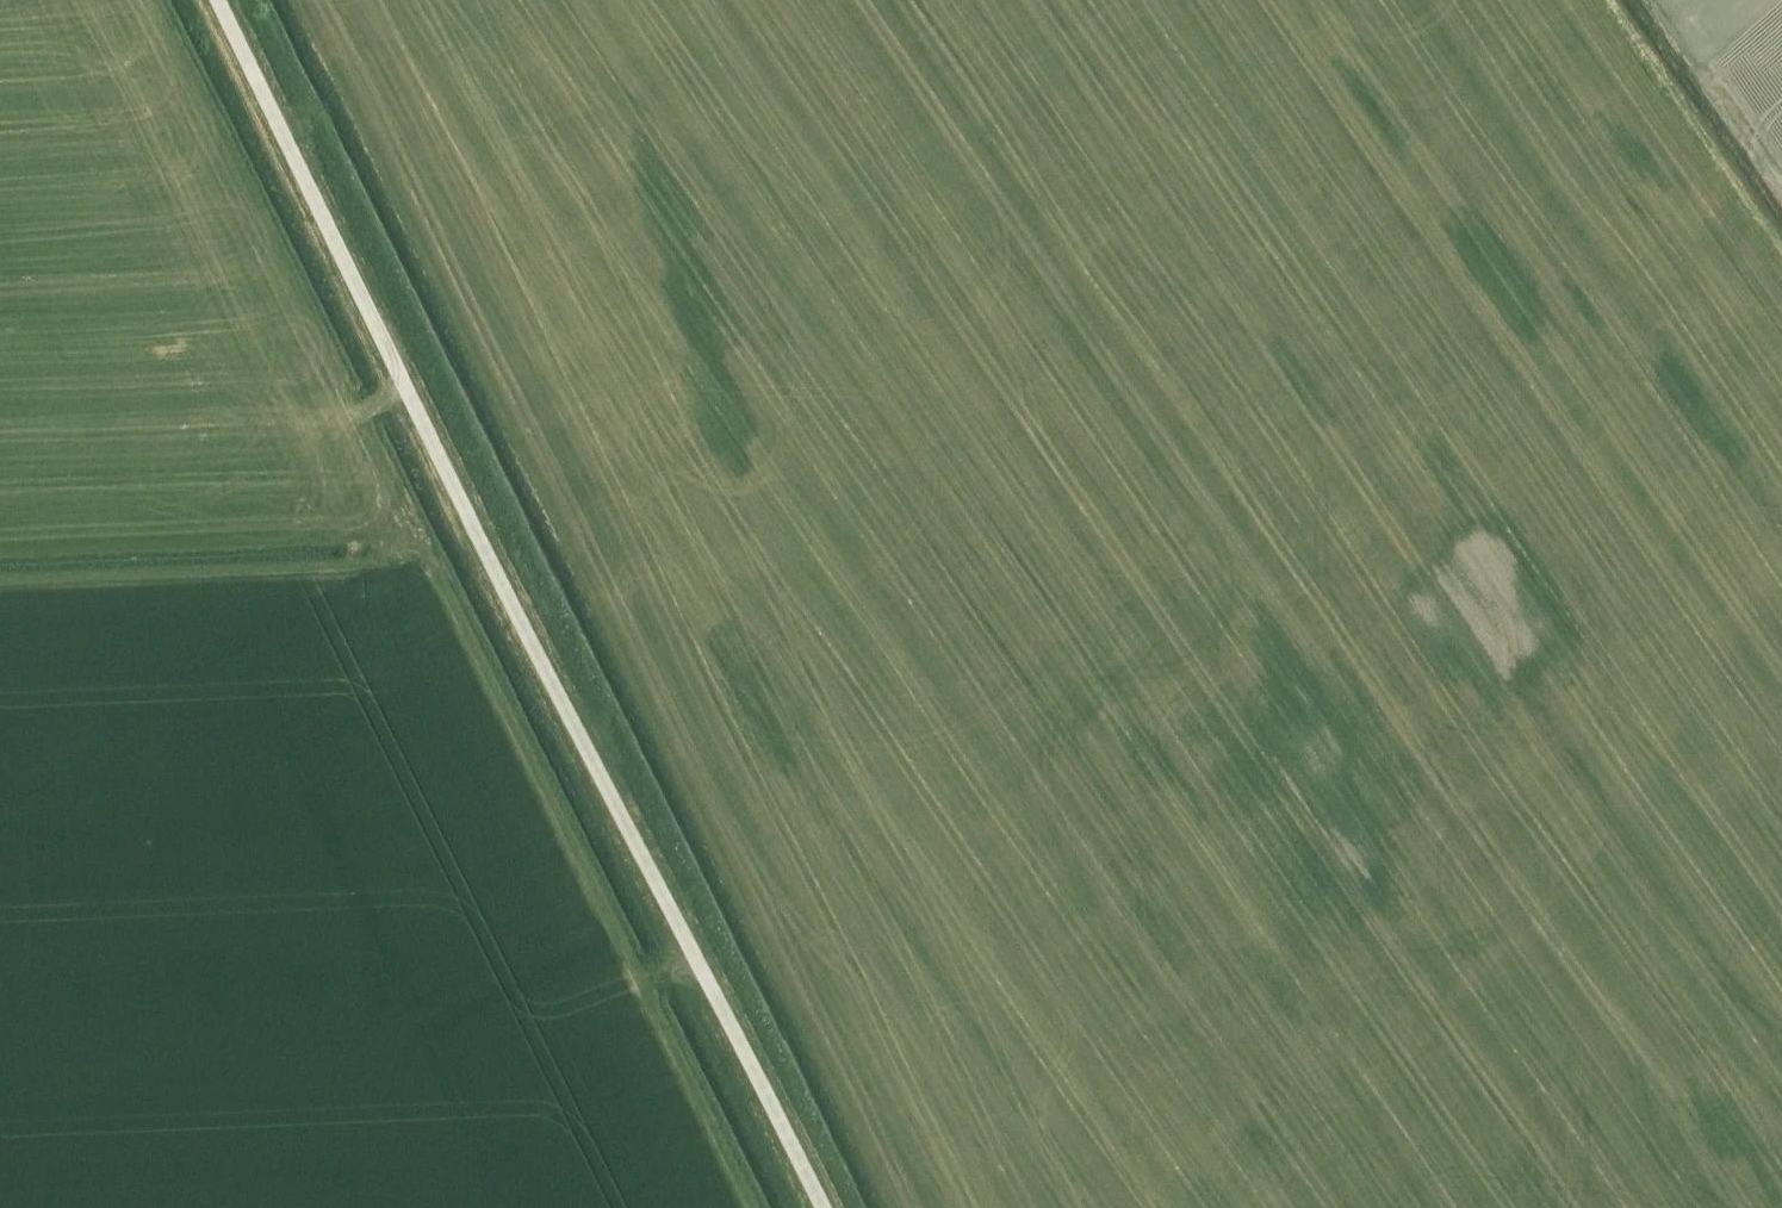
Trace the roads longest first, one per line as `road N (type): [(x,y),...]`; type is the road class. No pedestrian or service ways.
road 1 (unclassified): [(841,1207),(226,0)]

